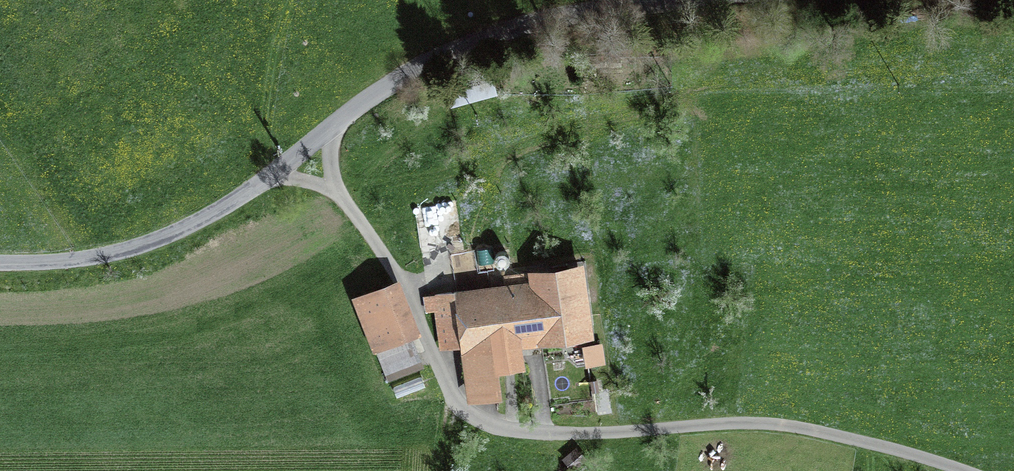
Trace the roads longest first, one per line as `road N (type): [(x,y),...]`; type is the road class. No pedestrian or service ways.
road 1 (track): [(944,470),(862,445),(749,429),(541,437),(490,429),(447,392),(416,315),(335,187),(273,175)]
road 2 (track): [(658,0),(523,26),(455,49),(389,84),(273,175),(149,240),(62,259),(0,259)]

